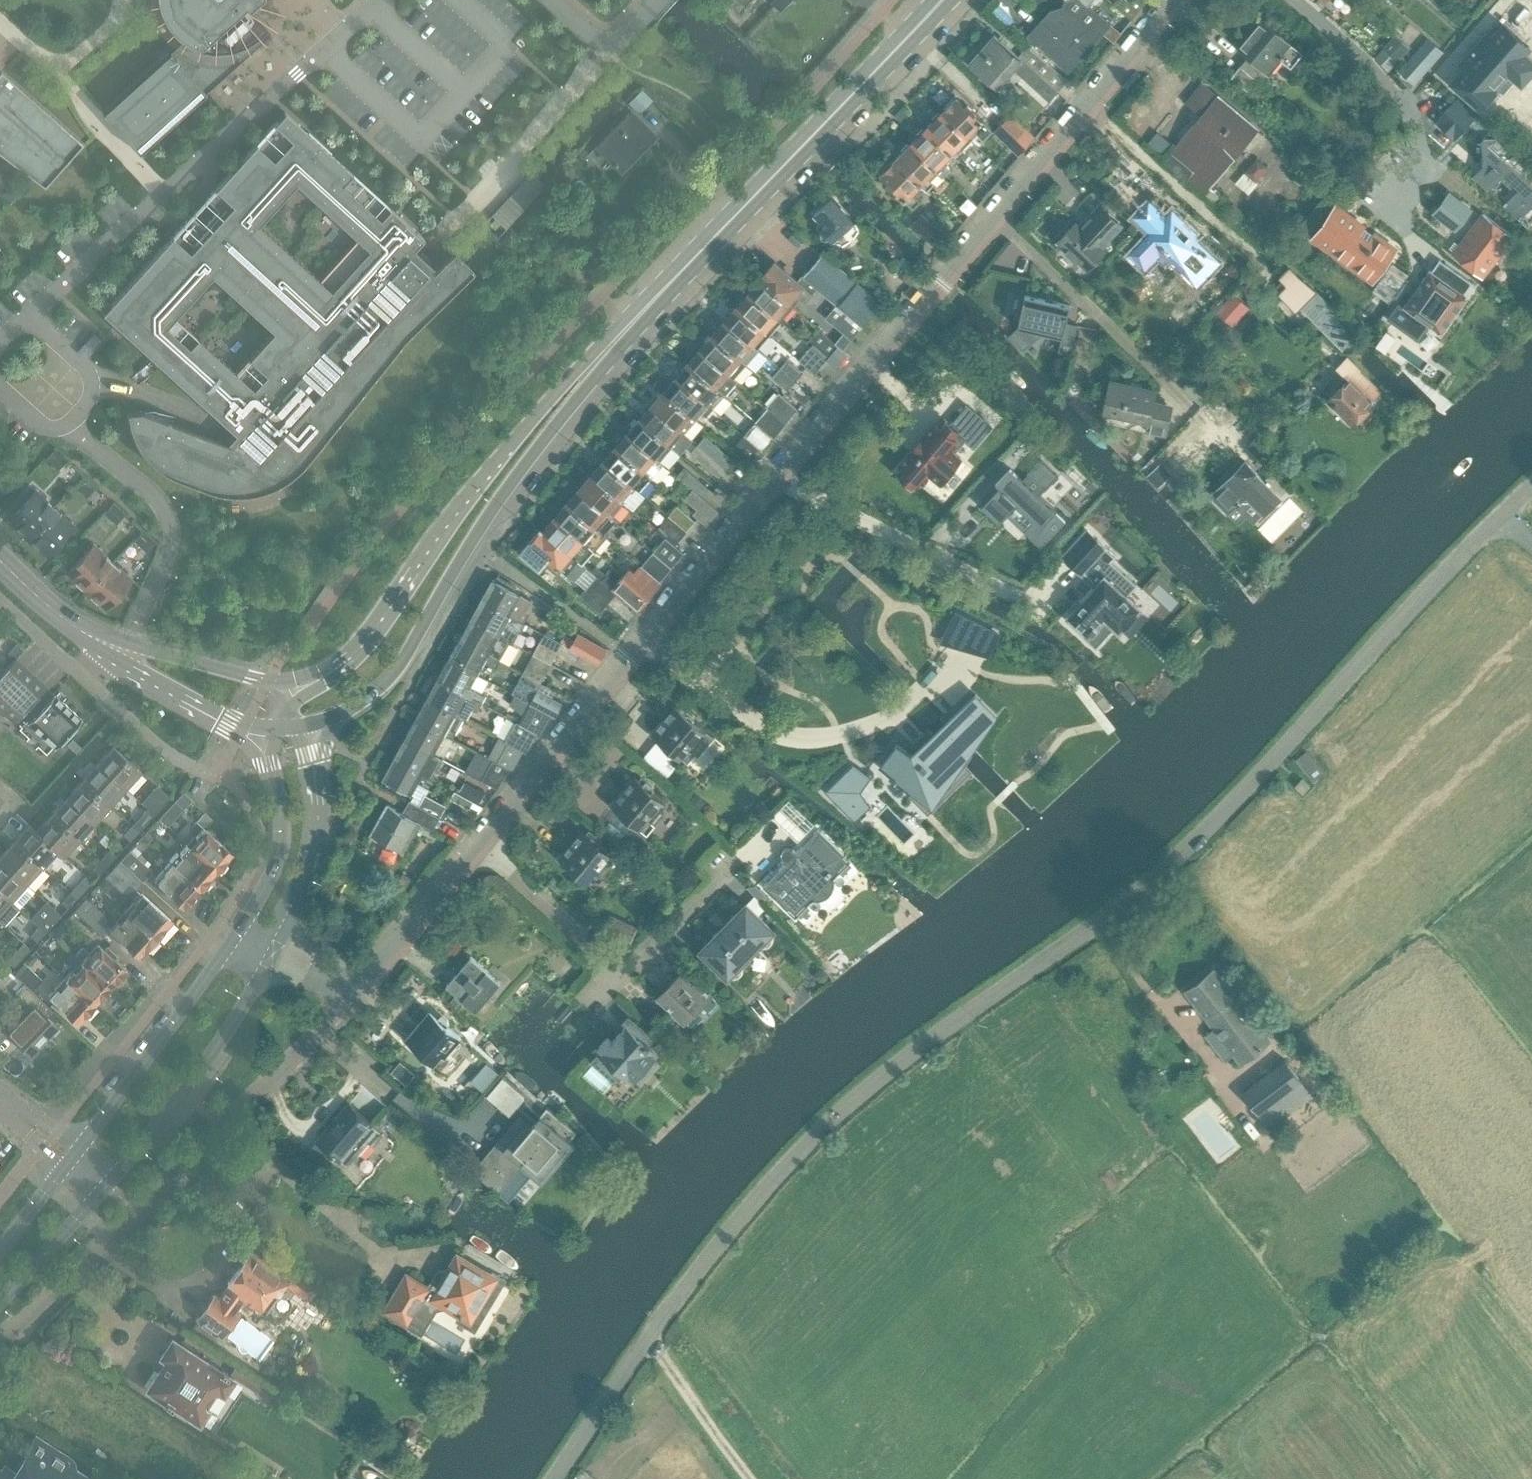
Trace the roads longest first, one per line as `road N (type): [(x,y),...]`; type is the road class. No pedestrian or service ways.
road 1 (residential): [(555,1478),(691,1279),(826,1127),(1184,852),(1531,488)]
road 2 (residential): [(475,843),(991,216)]
road 3 (residential): [(0,341),(381,0)]
road 4 (secondary): [(591,368),(943,0)]
road 5 (residential): [(0,1347),(354,992)]
road 6 (secondary): [(304,727),(358,707),(395,674),(478,530),(585,389),(591,368)]
road 7 (secondary): [(591,368),(569,379),(474,489),(349,660),(323,678),(286,688)]
road 8 (residential): [(475,843),(621,981),(738,860)]
road 9 (residential): [(1295,0),(1408,98),(1424,162),(1385,215),(1405,238)]
road 10 (tertiary): [(108,1185),(205,1071),(278,949)]
road 11 (residential): [(1194,411),(991,216)]
road 12 (residential): [(991,216),(1171,0)]
road 13 (tertiary): [(237,934),(74,1157)]
road 14 (tertiary): [(278,949),(317,832),(304,727)]
road 15 (tertiary): [(265,730),(283,838),(269,882),(237,934)]
road 16 (residential): [(354,992),(475,843)]
road 17 (secondary): [(286,688),(162,654),(120,652)]
road 18 (track): [(650,1339),(748,1478)]
road 19 (secondary): [(120,652),(140,675),(218,720),(265,730)]
road 20 (tertiary): [(0,1306),(108,1185)]
road 21 (residential): [(218,776),(167,751),(92,687)]
road 22 (secondary): [(0,559),(71,625),(120,652)]
road 23 (residential): [(552,0),(607,45),(656,0)]
road 24 (residential): [(92,687),(0,602)]
road 25 (tertiary): [(74,1157),(0,1254)]

